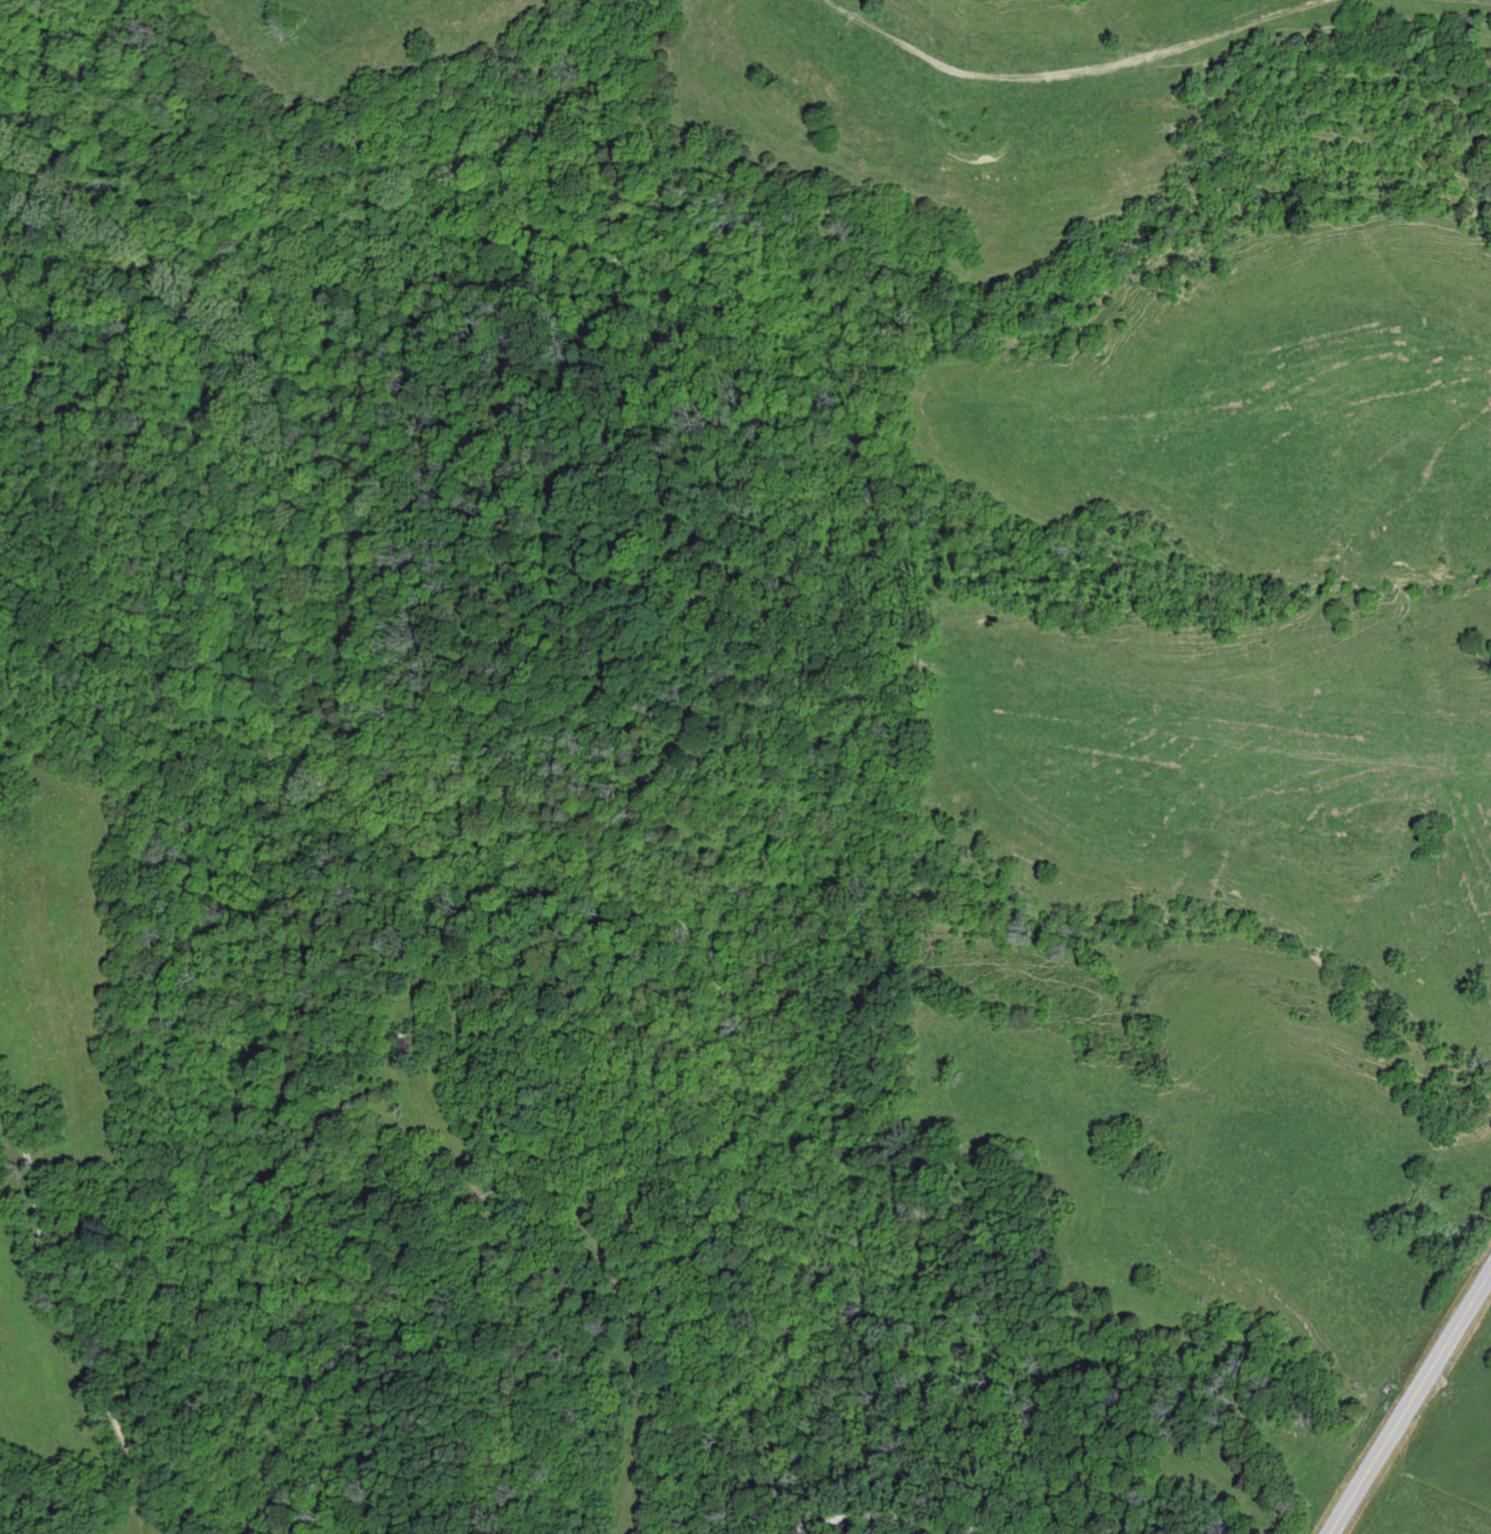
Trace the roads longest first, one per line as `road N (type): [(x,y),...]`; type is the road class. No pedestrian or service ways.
road 1 (tertiary): [(1490,1276),(1332,1533)]

